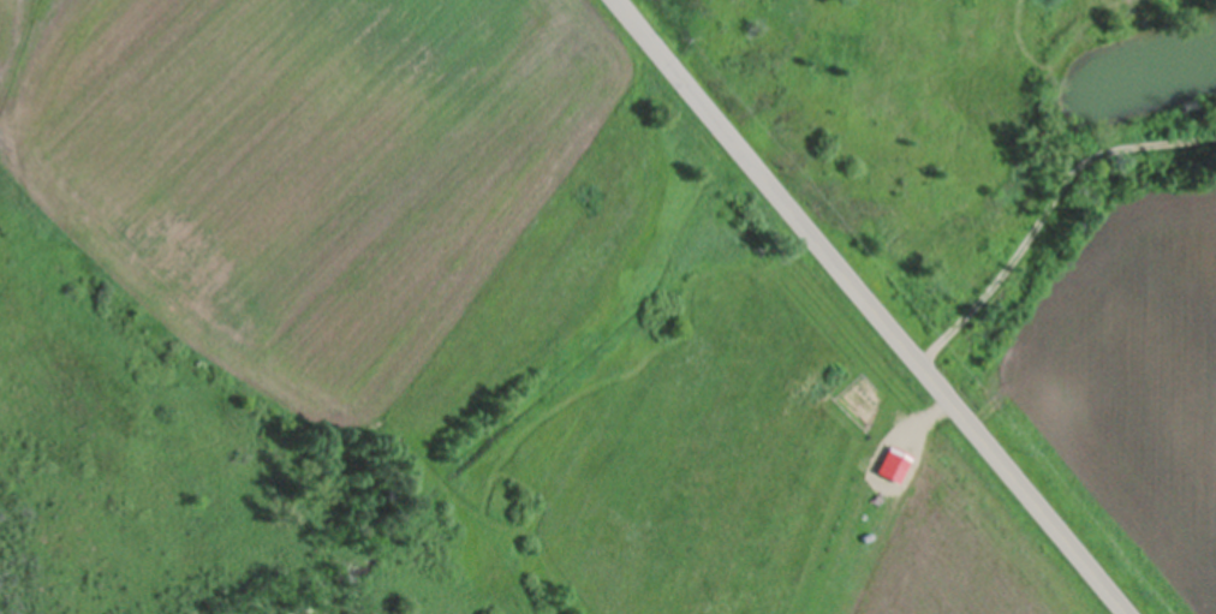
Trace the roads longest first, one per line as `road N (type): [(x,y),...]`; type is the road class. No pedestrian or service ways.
road 1 (tertiary): [(1140,613),(632,0)]

